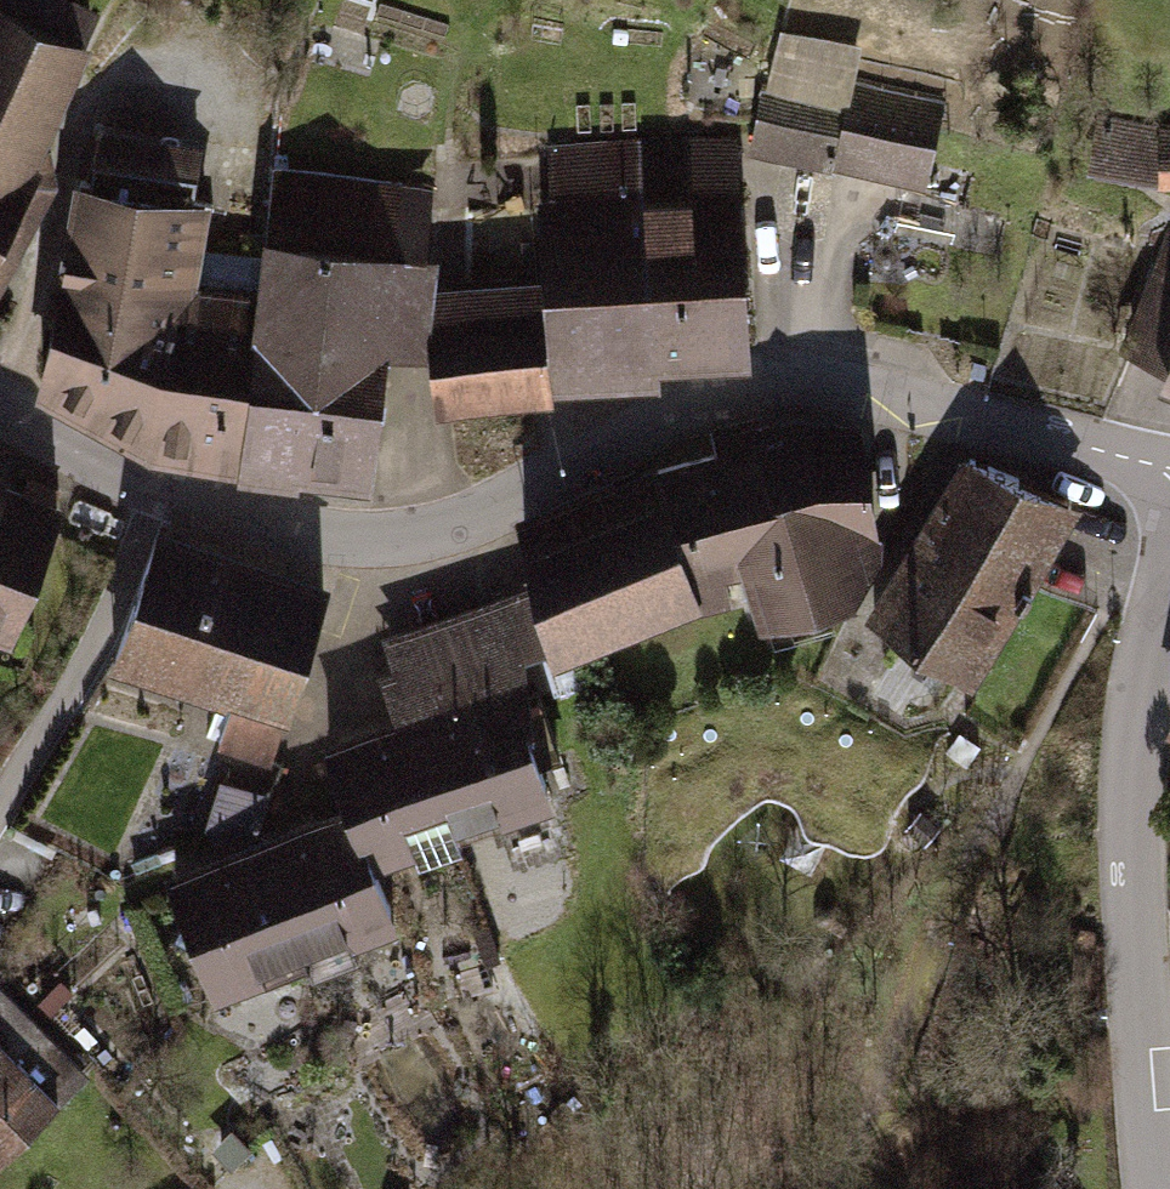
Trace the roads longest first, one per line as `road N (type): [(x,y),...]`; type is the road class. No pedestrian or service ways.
road 1 (residential): [(1169,475),(914,399),(775,375),(715,391),(480,519),(420,538),(350,541),(281,532),(155,498)]
road 2 (residential): [(1169,580),(1132,741),(1134,912),(1159,1188)]
road 3 (residential): [(0,803),(102,637),(155,498)]
road 4 (residential): [(155,498),(0,408)]

